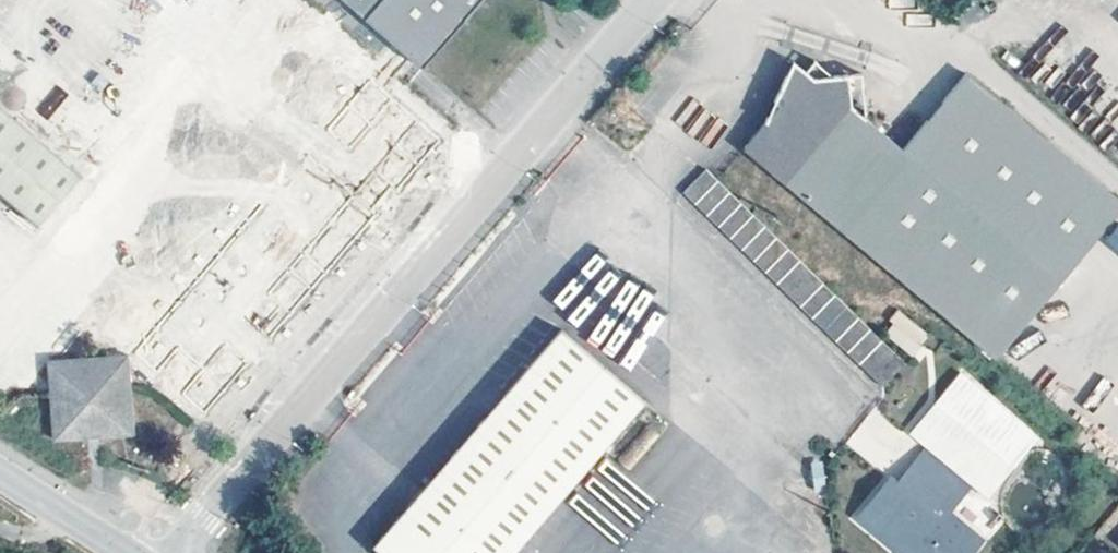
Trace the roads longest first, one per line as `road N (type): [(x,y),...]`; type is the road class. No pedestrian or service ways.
road 1 (unclassified): [(175,552),(656,0)]
road 2 (residential): [(0,473),(125,552)]

